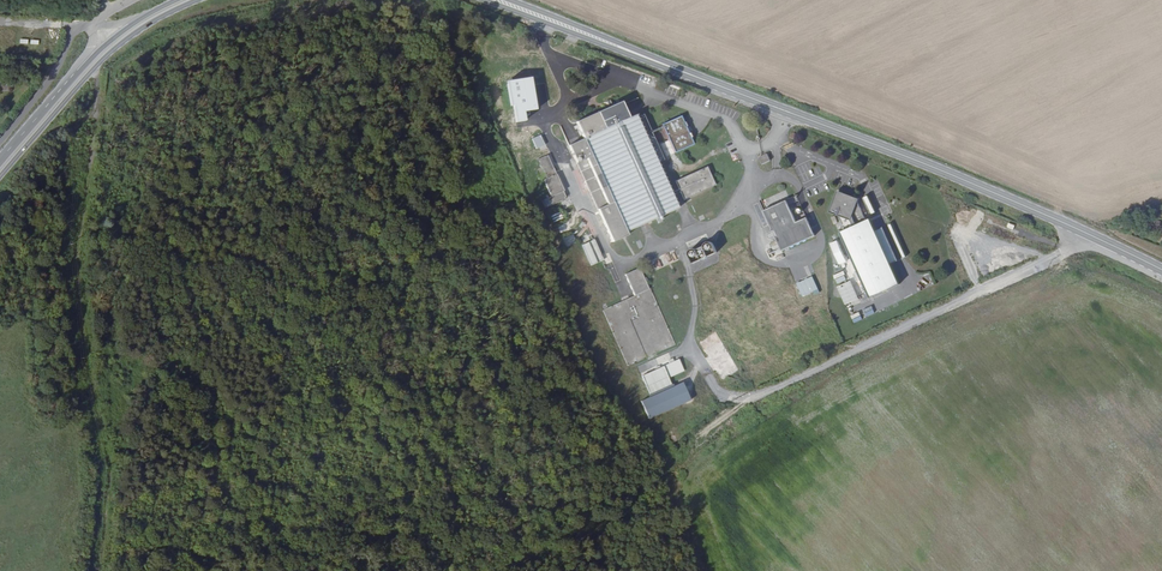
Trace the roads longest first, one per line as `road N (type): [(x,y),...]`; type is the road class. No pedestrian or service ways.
road 1 (secondary): [(726,90),(956,178),(1161,270)]
road 2 (track): [(99,570),(107,470),(85,357),(78,244),(96,105)]
road 3 (secondary): [(482,0),(726,90)]
road 4 (secondary): [(726,90),(510,0)]
road 5 (unclassified): [(92,26),(77,24),(60,66),(0,141)]
road 6 (secondary): [(90,58),(0,159)]
road 7 (track): [(1161,272),(1087,247),(1036,268)]

